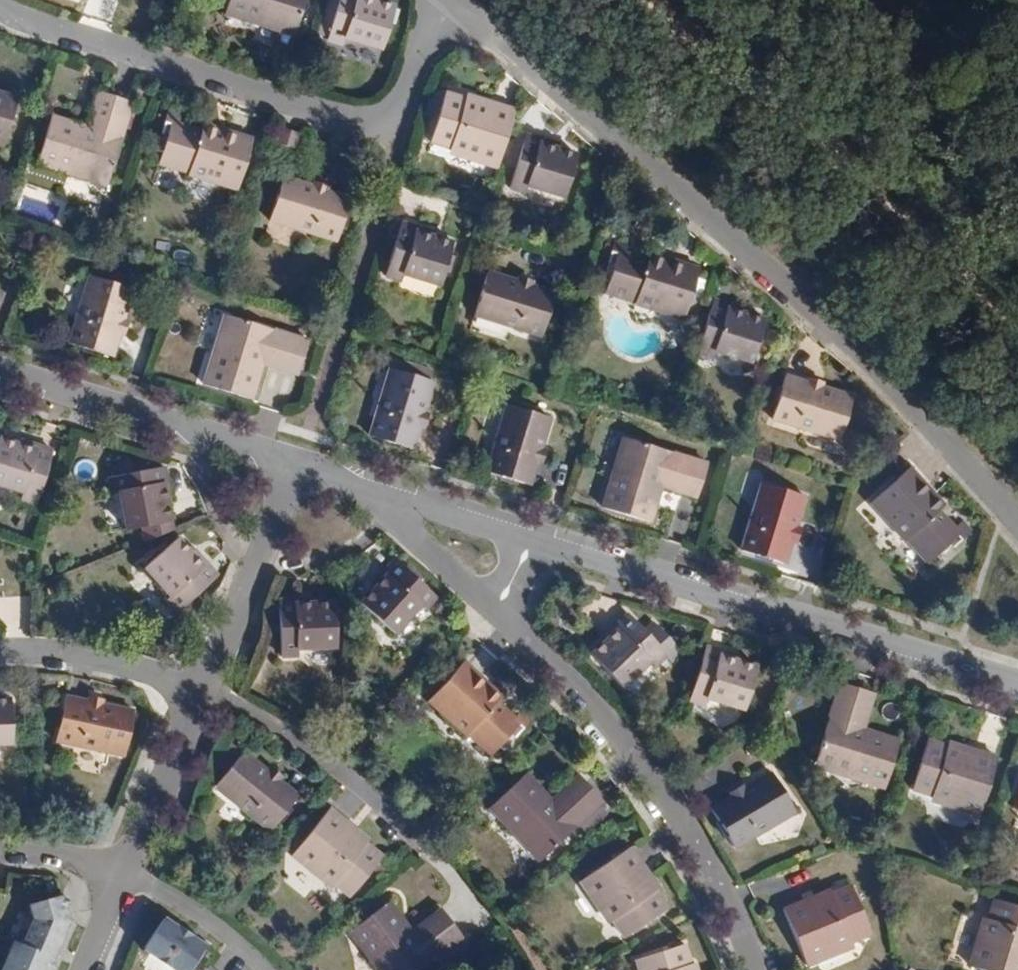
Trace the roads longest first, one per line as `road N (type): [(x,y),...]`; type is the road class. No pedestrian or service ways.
road 1 (residential): [(451,5),(851,339),(1017,524)]
road 2 (residential): [(451,5),(407,104),(357,122),(0,8)]
road 3 (residential): [(1017,685),(550,545)]
road 4 (residential): [(755,969),(672,800),(582,685),(510,616)]
road 5 (residential): [(302,459),(0,366)]
road 6 (residential): [(203,698),(302,459)]
road 7 (residential): [(203,698),(317,754),(414,837)]
road 8 (residential): [(0,652),(94,662),(203,698)]
road 9 (residential): [(550,545),(357,485)]
road 10 (residential): [(510,616),(357,485)]
road 11 (residential): [(123,872),(203,698)]
road 12 (residential): [(264,969),(204,915),(123,872)]
road 13 (residential): [(0,852),(123,872)]

